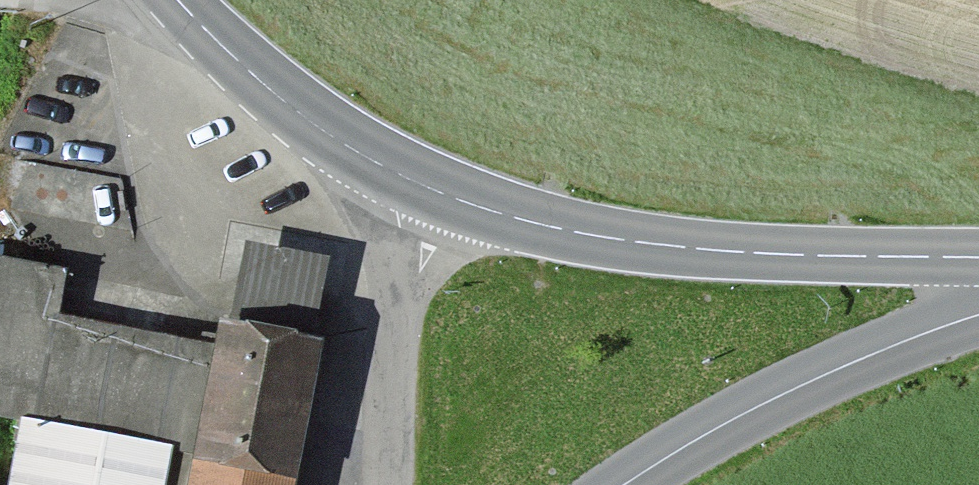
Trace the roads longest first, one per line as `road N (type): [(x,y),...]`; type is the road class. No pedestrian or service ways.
road 1 (secondary): [(177,0),(242,66),(347,146),(489,212),(698,249),(978,257)]
road 2 (secondary): [(626,484),(824,376),(978,316)]

